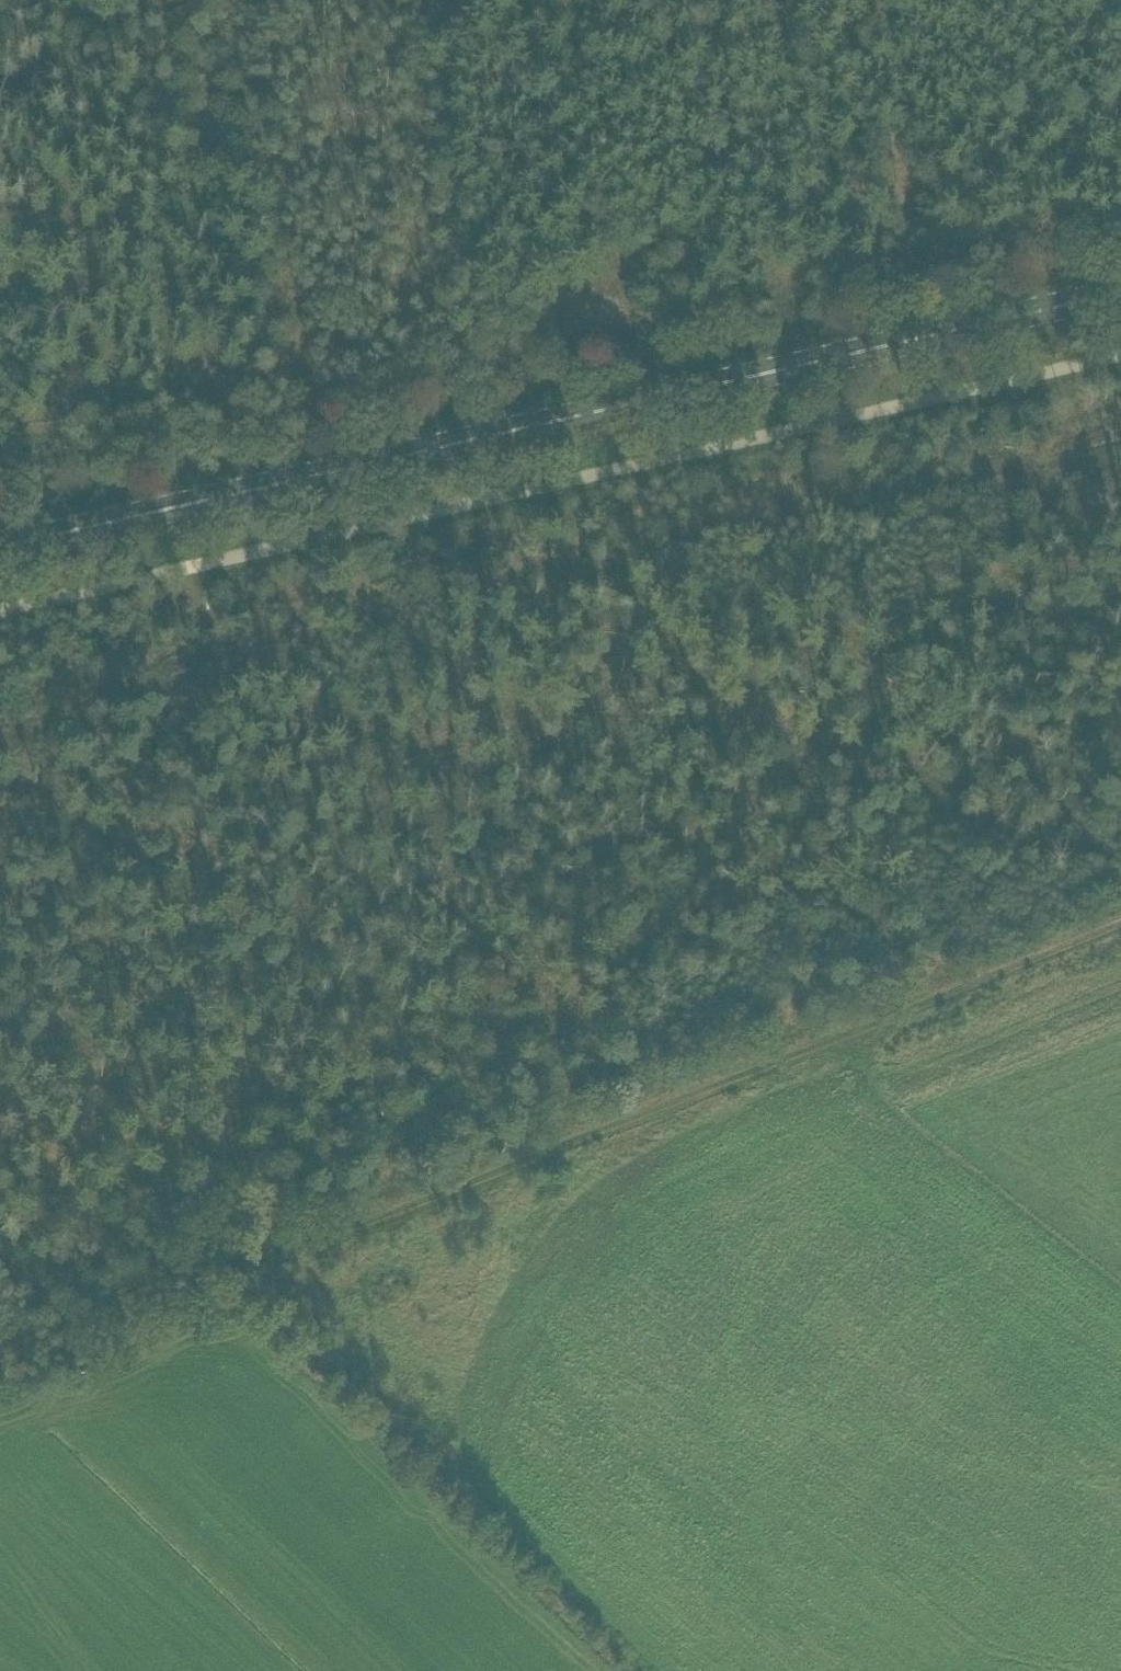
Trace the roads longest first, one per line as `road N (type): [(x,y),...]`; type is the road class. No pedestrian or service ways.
road 1 (track): [(0,1365),(243,1257),(1120,916)]
road 2 (secondary): [(0,545),(1120,306)]

